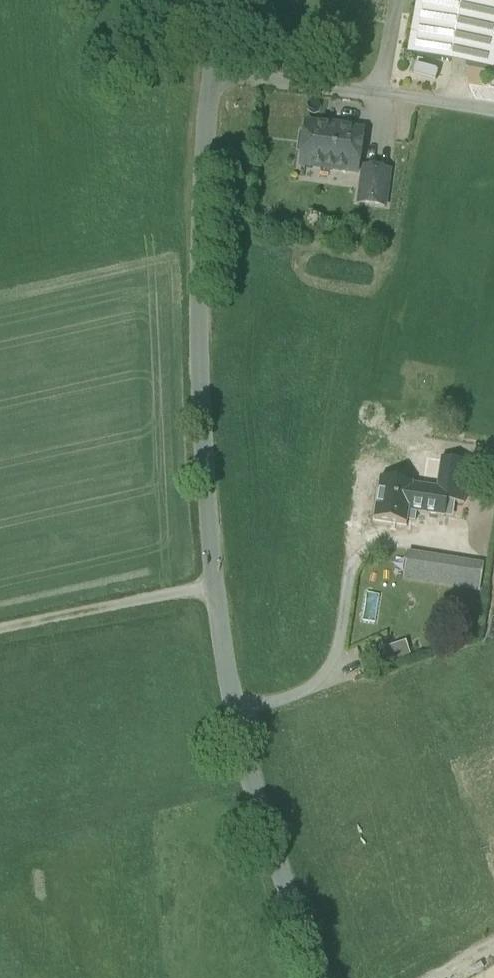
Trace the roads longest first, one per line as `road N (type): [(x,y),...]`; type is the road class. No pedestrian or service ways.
road 1 (unclassified): [(225,0),(199,227),(197,370),(213,585),(263,820),(321,977)]
road 2 (track): [(493,111),(215,66)]
road 3 (track): [(0,626),(213,585)]

